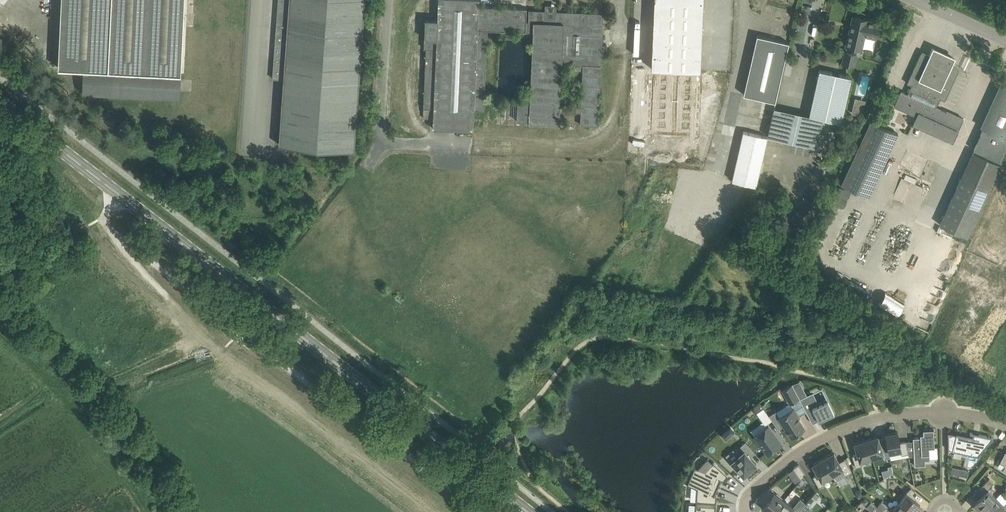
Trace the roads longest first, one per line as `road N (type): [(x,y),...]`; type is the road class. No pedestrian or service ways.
road 1 (primary): [(531,511),(0,102)]
road 2 (track): [(429,0),(418,32),(419,121),(458,136),(581,140),(603,131),(616,97),(617,0)]
road 3 (residential): [(1005,423),(946,411),(878,418),(815,443),(775,471),(754,490),(746,511)]
road 4 (track): [(185,511),(107,401)]

